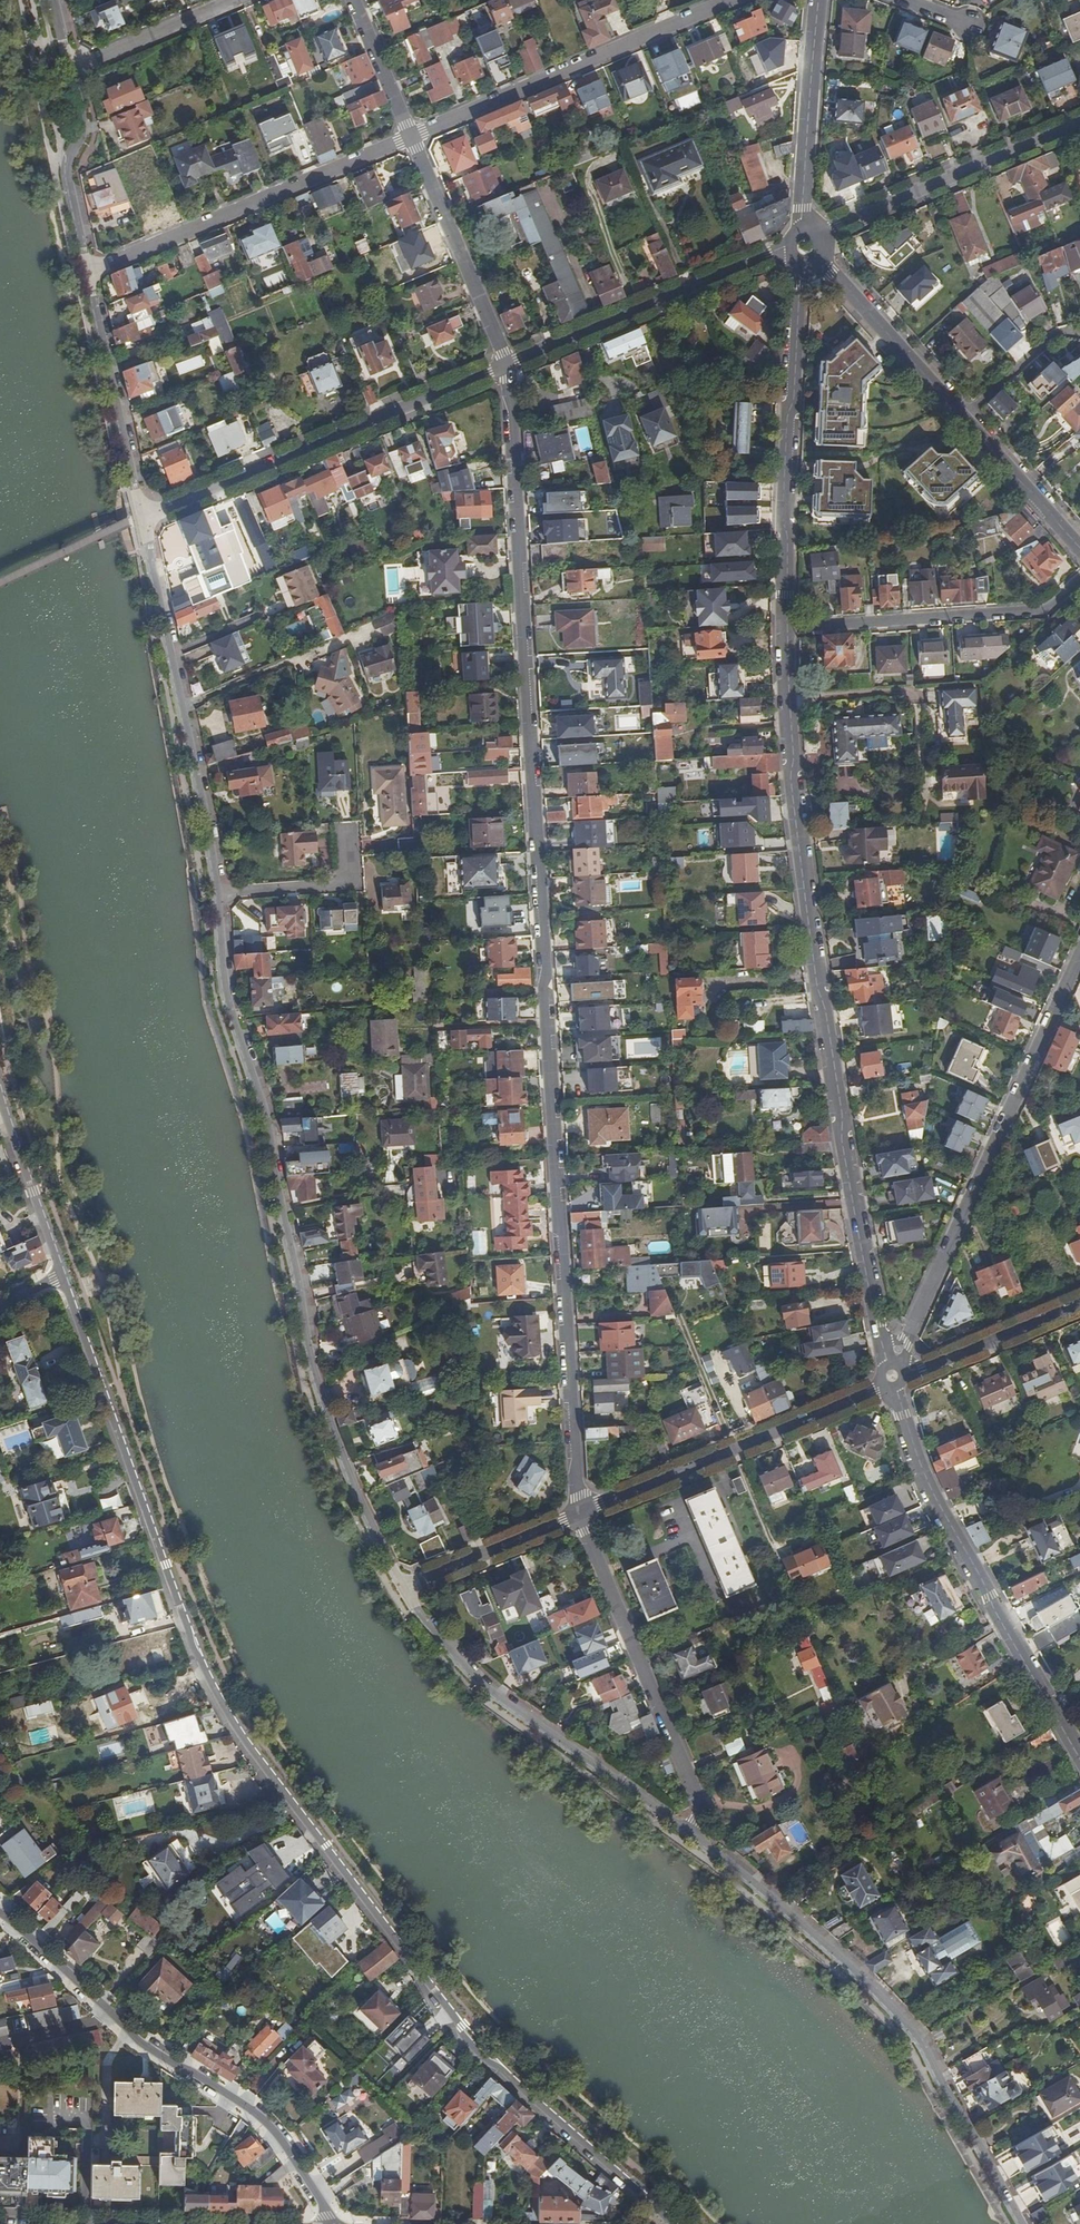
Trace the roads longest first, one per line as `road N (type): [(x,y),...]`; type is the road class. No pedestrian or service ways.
road 1 (residential): [(506,363),(583,1515)]
road 2 (residential): [(65,1275),(196,1645),(234,1720),(460,2022),(672,2223)]
road 3 (residential): [(405,1589),(344,1463),(311,1364),(268,1124),(233,1010),(219,892)]
road 4 (residential): [(882,1343),(817,986),(790,778),(787,627)]
road 5 (residential): [(1025,2223),(912,2027),(805,1923),(689,1831)]
road 6 (residential): [(335,2223),(253,2112),(135,2036),(0,1919)]
road 7 (residential): [(1079,1757),(936,1498),(895,1385)]
road 8 (residential): [(915,1324),(1079,957)]
road 9 (residential): [(145,515),(506,363)]
road 10 (residential): [(219,892),(145,515)]
road 11 (residential): [(689,1831),(474,1674),(405,1589)]
road 12 (residential): [(787,627),(782,521),(803,266)]
road 13 (residential): [(88,272),(411,136)]
road 14 (residential): [(411,136),(732,0)]
road 15 (residential): [(583,1515),(701,1811),(689,1831)]
road 16 (residential): [(886,1384),(583,1515)]
road 17 (residential): [(787,627),(1045,608),(1079,578)]
road 18 (residential): [(506,363),(787,252)]
road 19 (residential): [(1079,122),(836,226),(823,238)]
road 20 (residential): [(145,515),(88,272)]
road 21 (residential): [(411,136),(506,363)]
road 22 (residential): [(802,228),(818,0)]
road 23 (residential): [(962,418),(820,260)]
road 24 (residential): [(88,272),(69,173),(82,128),(69,67)]
road 25 (residential): [(583,1515),(405,1589)]
road 26 (residential): [(0,1096),(65,1275)]
road 27 (residential): [(1079,1310),(901,1372)]
road 28 (residential): [(346,832),(348,882),(219,892)]
road 29 (residential): [(69,67),(233,0)]
road 30 (residential): [(1079,547),(962,418)]
road 31 (residential): [(962,418),(1052,336),(1079,333)]
road 32 (residential): [(353,0),(411,136)]

